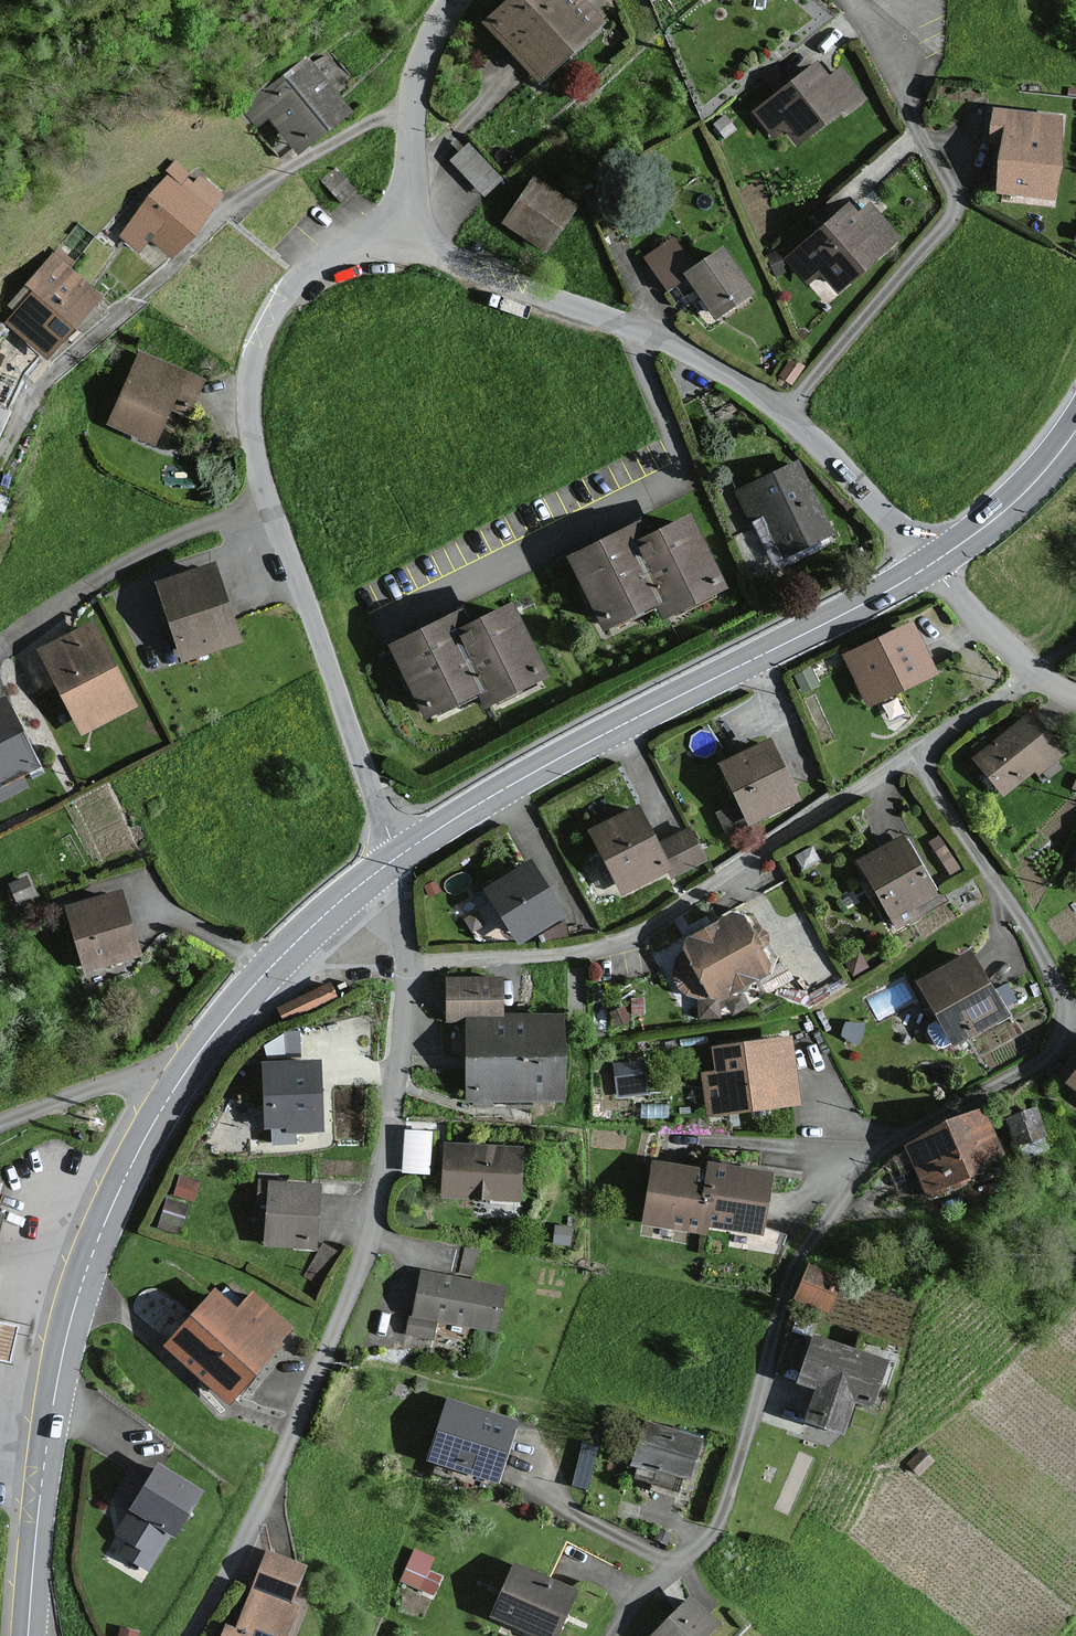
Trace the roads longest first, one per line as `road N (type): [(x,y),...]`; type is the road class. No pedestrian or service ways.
road 1 (residential): [(616,1635),(650,1585),(708,1542),(725,1512),(789,1283),(808,1243),(882,1148),(1015,1078),(1043,1058),(1055,1034),(1063,1009),(1051,978),(916,755)]
road 2 (residential): [(411,225),(343,254),(292,292),(258,353),(249,393),(260,470),(293,576),(400,856)]
road 3 (residential): [(189,1635),(248,1538),(351,1288),(386,1153),(407,1021),(407,958)]
road 4 (secondary): [(400,856),(526,777),(930,566)]
road 5 (secondary): [(28,1635),(68,1334),(112,1206),(169,1093)]
road 6 (residential): [(916,755),(634,932),(535,954),(407,958)]
road 7 (residential): [(842,0),(952,193),(953,209),(785,420)]
road 8 (residential): [(32,390),(177,264),(231,203),(379,121),(411,113)]
road 9 (tertiary): [(411,225),(430,248),(474,273),(634,332),(727,377),(785,420)]
road 10 (secondary): [(169,1093),(312,925)]
road 11 (tertiary): [(785,420),(930,566)]
road 12 (secondary): [(930,566),(1039,478),(1075,429)]
road 13 (residential): [(169,1093),(135,1079),(0,1125)]
road 14 (residential): [(1038,674),(973,619),(930,566)]
road 15 (residential): [(1038,674),(916,755)]
road 16 (tertiary): [(452,0),(414,78),(411,113)]

